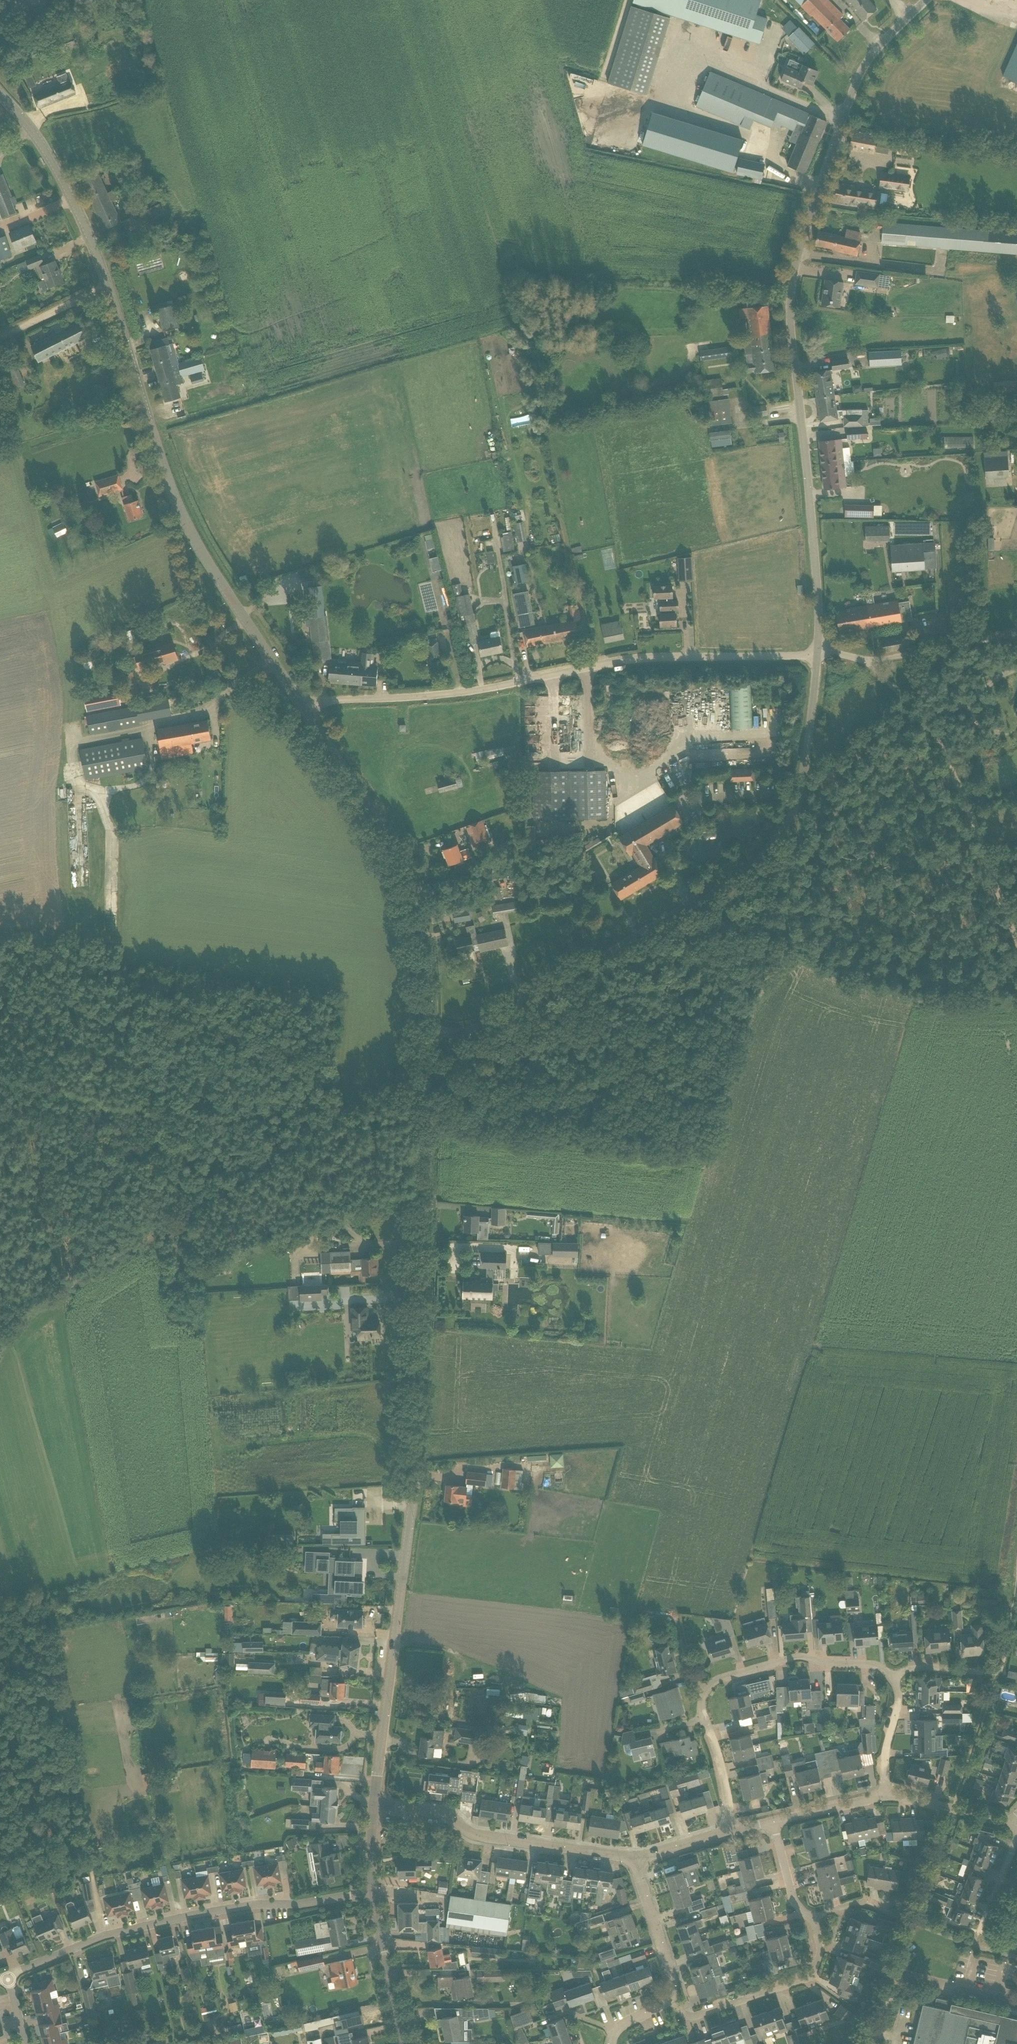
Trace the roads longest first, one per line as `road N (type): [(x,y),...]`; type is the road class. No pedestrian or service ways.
road 1 (tertiary): [(374,1806),(418,1425),(430,1034)]
road 2 (unclassified): [(817,654),(815,539),(787,296),(859,63),(919,0)]
road 3 (unclassified): [(430,1034),(489,1024),(766,853),(799,801),(817,654)]
road 4 (unclassified): [(299,702),(463,692),(654,658),(817,654)]
road 5 (track): [(429,1070),(413,1071),(24,1319),(0,1315)]
road 6 (tertiary): [(299,702),(185,521),(108,284)]
road 7 (residential): [(8,1976),(172,1918),(372,1892)]
road 8 (tertiary): [(430,1034),(422,931),(408,884),(299,702)]
road 9 (track): [(106,1937),(44,1601)]
road 10 (track): [(865,661),(943,752),(1005,903)]
road 11 (residential): [(374,1806),(437,1811),(474,1834),(635,1859)]
road 12 (track): [(67,1289),(50,1196),(54,1145),(173,1176)]
road 13 (track): [(184,1214),(125,1024),(122,973)]
road 14 (tertiary): [(108,284),(53,161),(0,89)]
road 15 (residential): [(701,1708),(710,1685),(796,1656),(875,1664),(893,1678)]
road 16 (residential): [(677,1998),(682,2011),(696,2016),(814,1975),(814,1921)]
road 17 (unclassified): [(817,654),(865,661),(1016,632)]
road 18 (residential): [(870,2043),(898,1981),(1008,2001)]
road 19 (tertiary): [(403,2043),(372,1892)]
road 20 (residential): [(677,1998),(635,1859)]
road 21 (track): [(792,814),(798,850),(784,945)]
road 22 (residential): [(736,1830),(701,1708)]
road 23 (residential): [(886,1797),(1008,1824)]
road 24 (residential): [(893,1678),(899,1702),(885,1754),(886,1797)]

